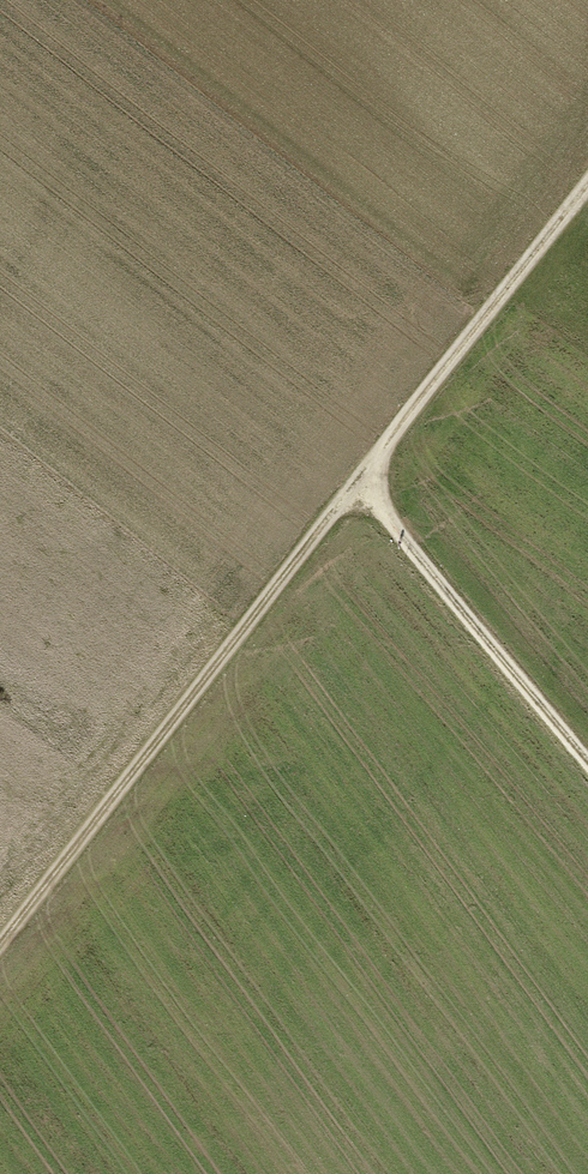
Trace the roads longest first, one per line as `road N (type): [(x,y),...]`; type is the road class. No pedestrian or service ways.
road 1 (track): [(0,943),(587,184)]
road 2 (track): [(587,762),(389,526),(380,484),(389,441)]

